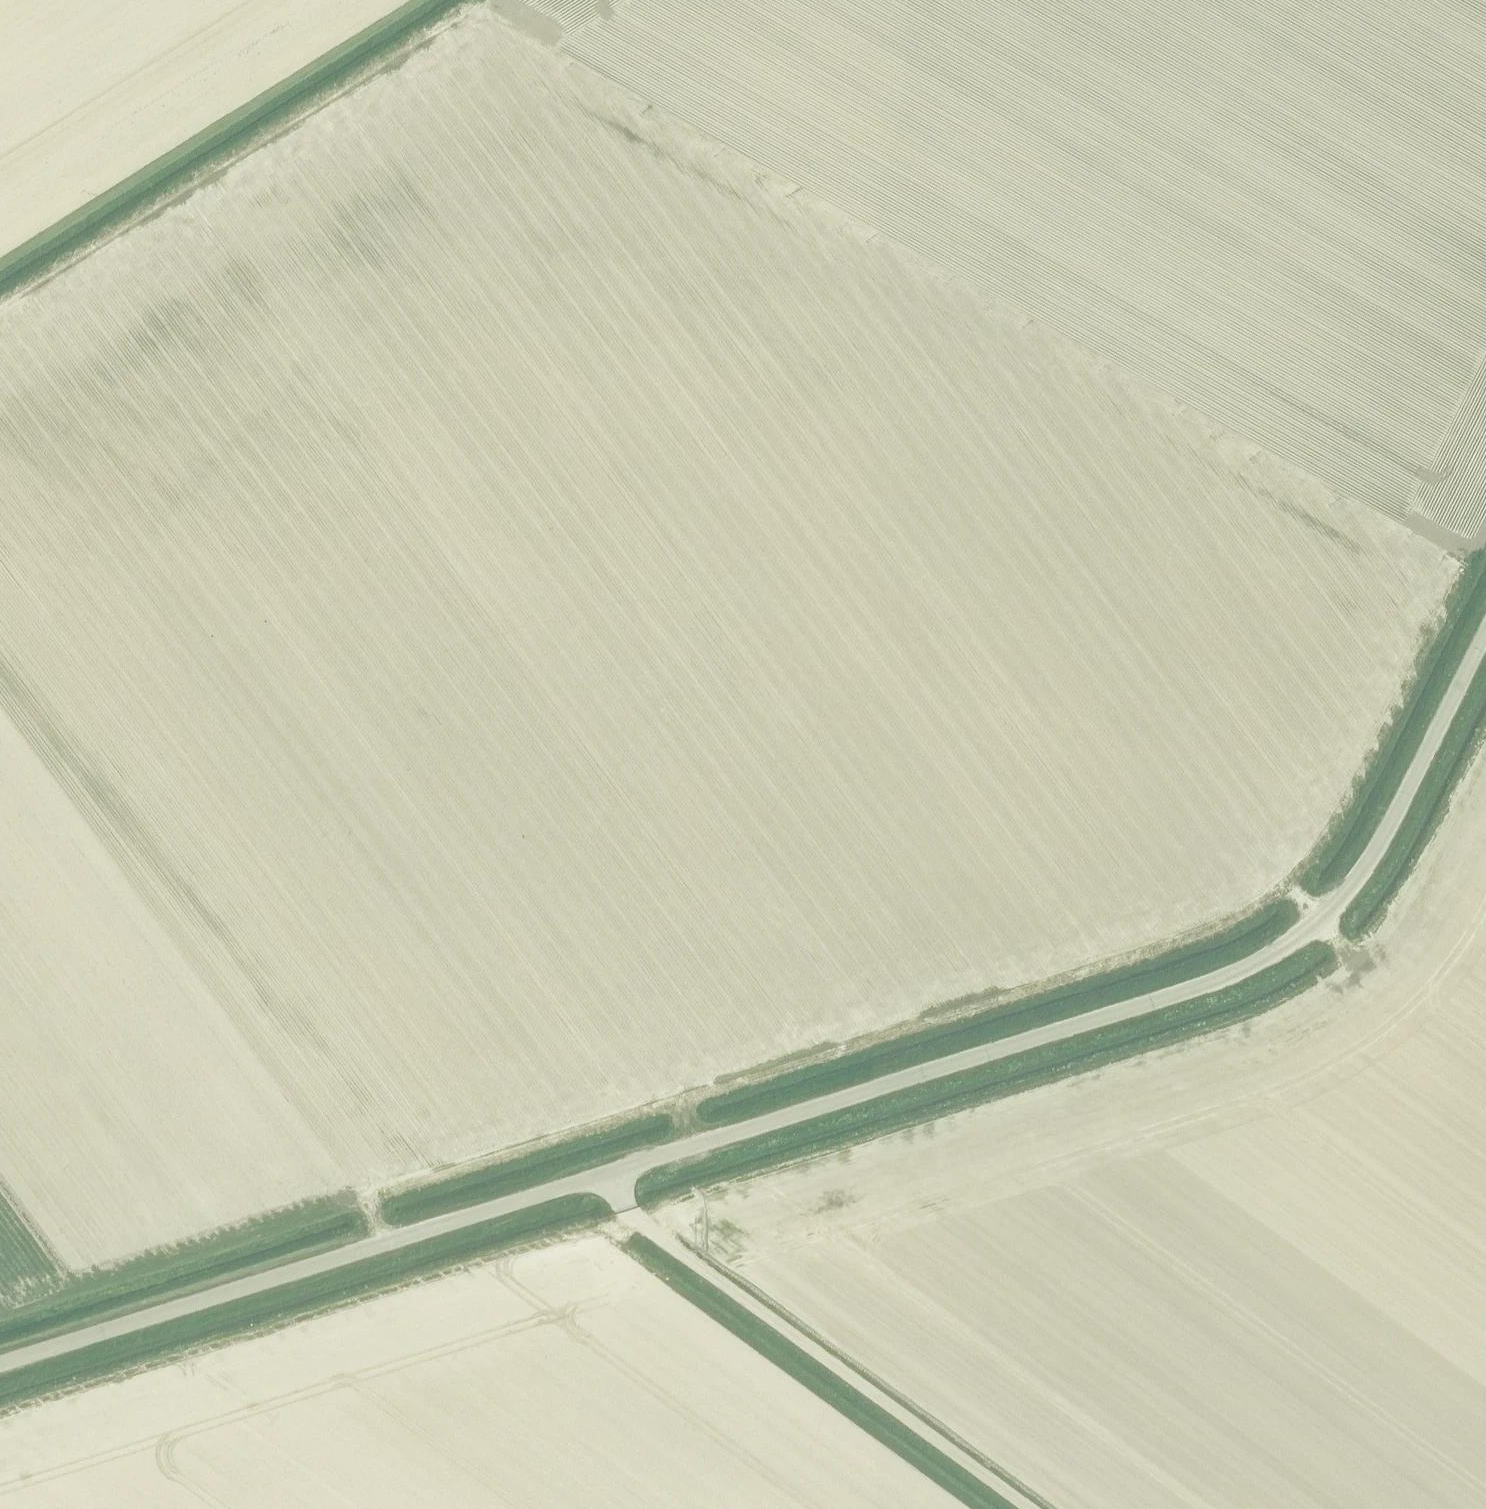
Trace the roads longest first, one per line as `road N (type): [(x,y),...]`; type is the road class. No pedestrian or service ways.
road 1 (unclassified): [(0,1365),(1144,1004),(1264,959),(1322,920),(1361,873),(1485,632)]
road 2 (track): [(1029,1508),(638,1221),(609,1174)]

